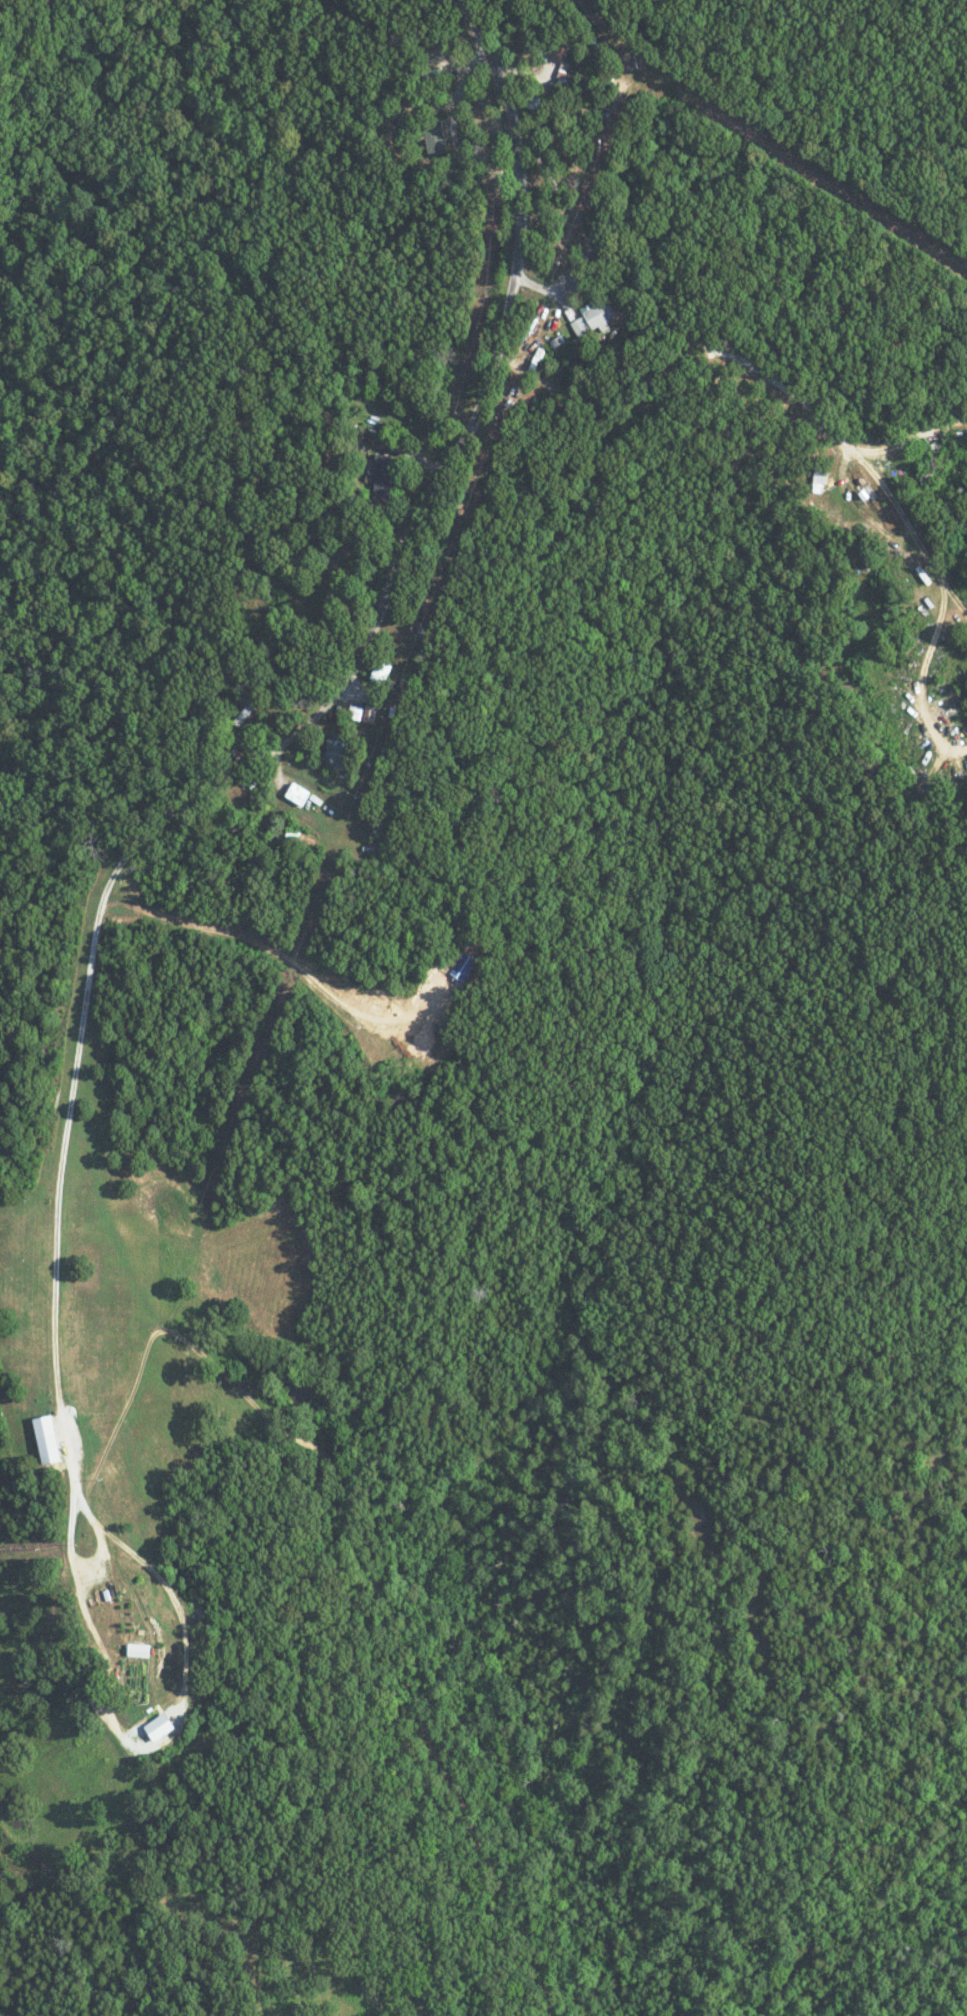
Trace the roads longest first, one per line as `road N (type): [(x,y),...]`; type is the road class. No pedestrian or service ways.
road 1 (residential): [(345,688),(410,531),(482,410),(513,282),(516,158),(499,73),(465,0)]

